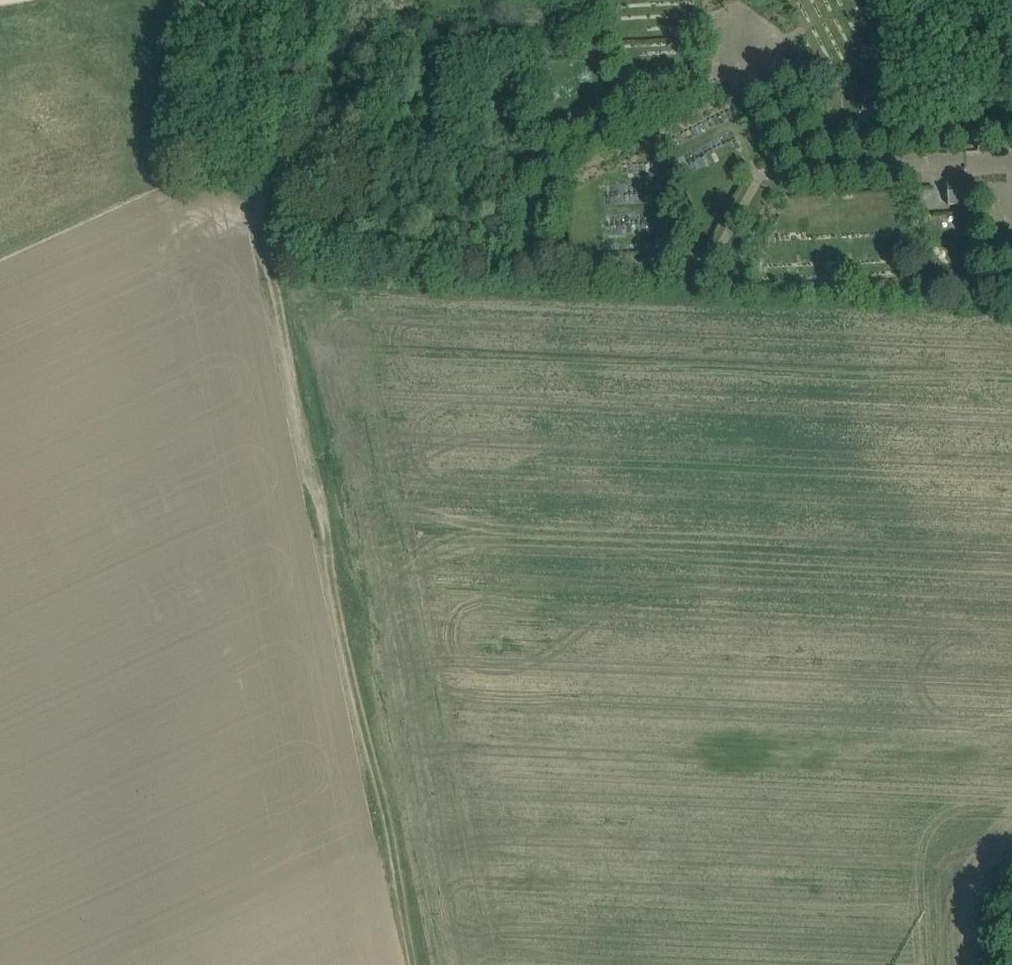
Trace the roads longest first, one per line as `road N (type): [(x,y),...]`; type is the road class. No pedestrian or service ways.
road 1 (track): [(195,0),(254,66),(274,125),(264,169),(264,270),(416,964)]

